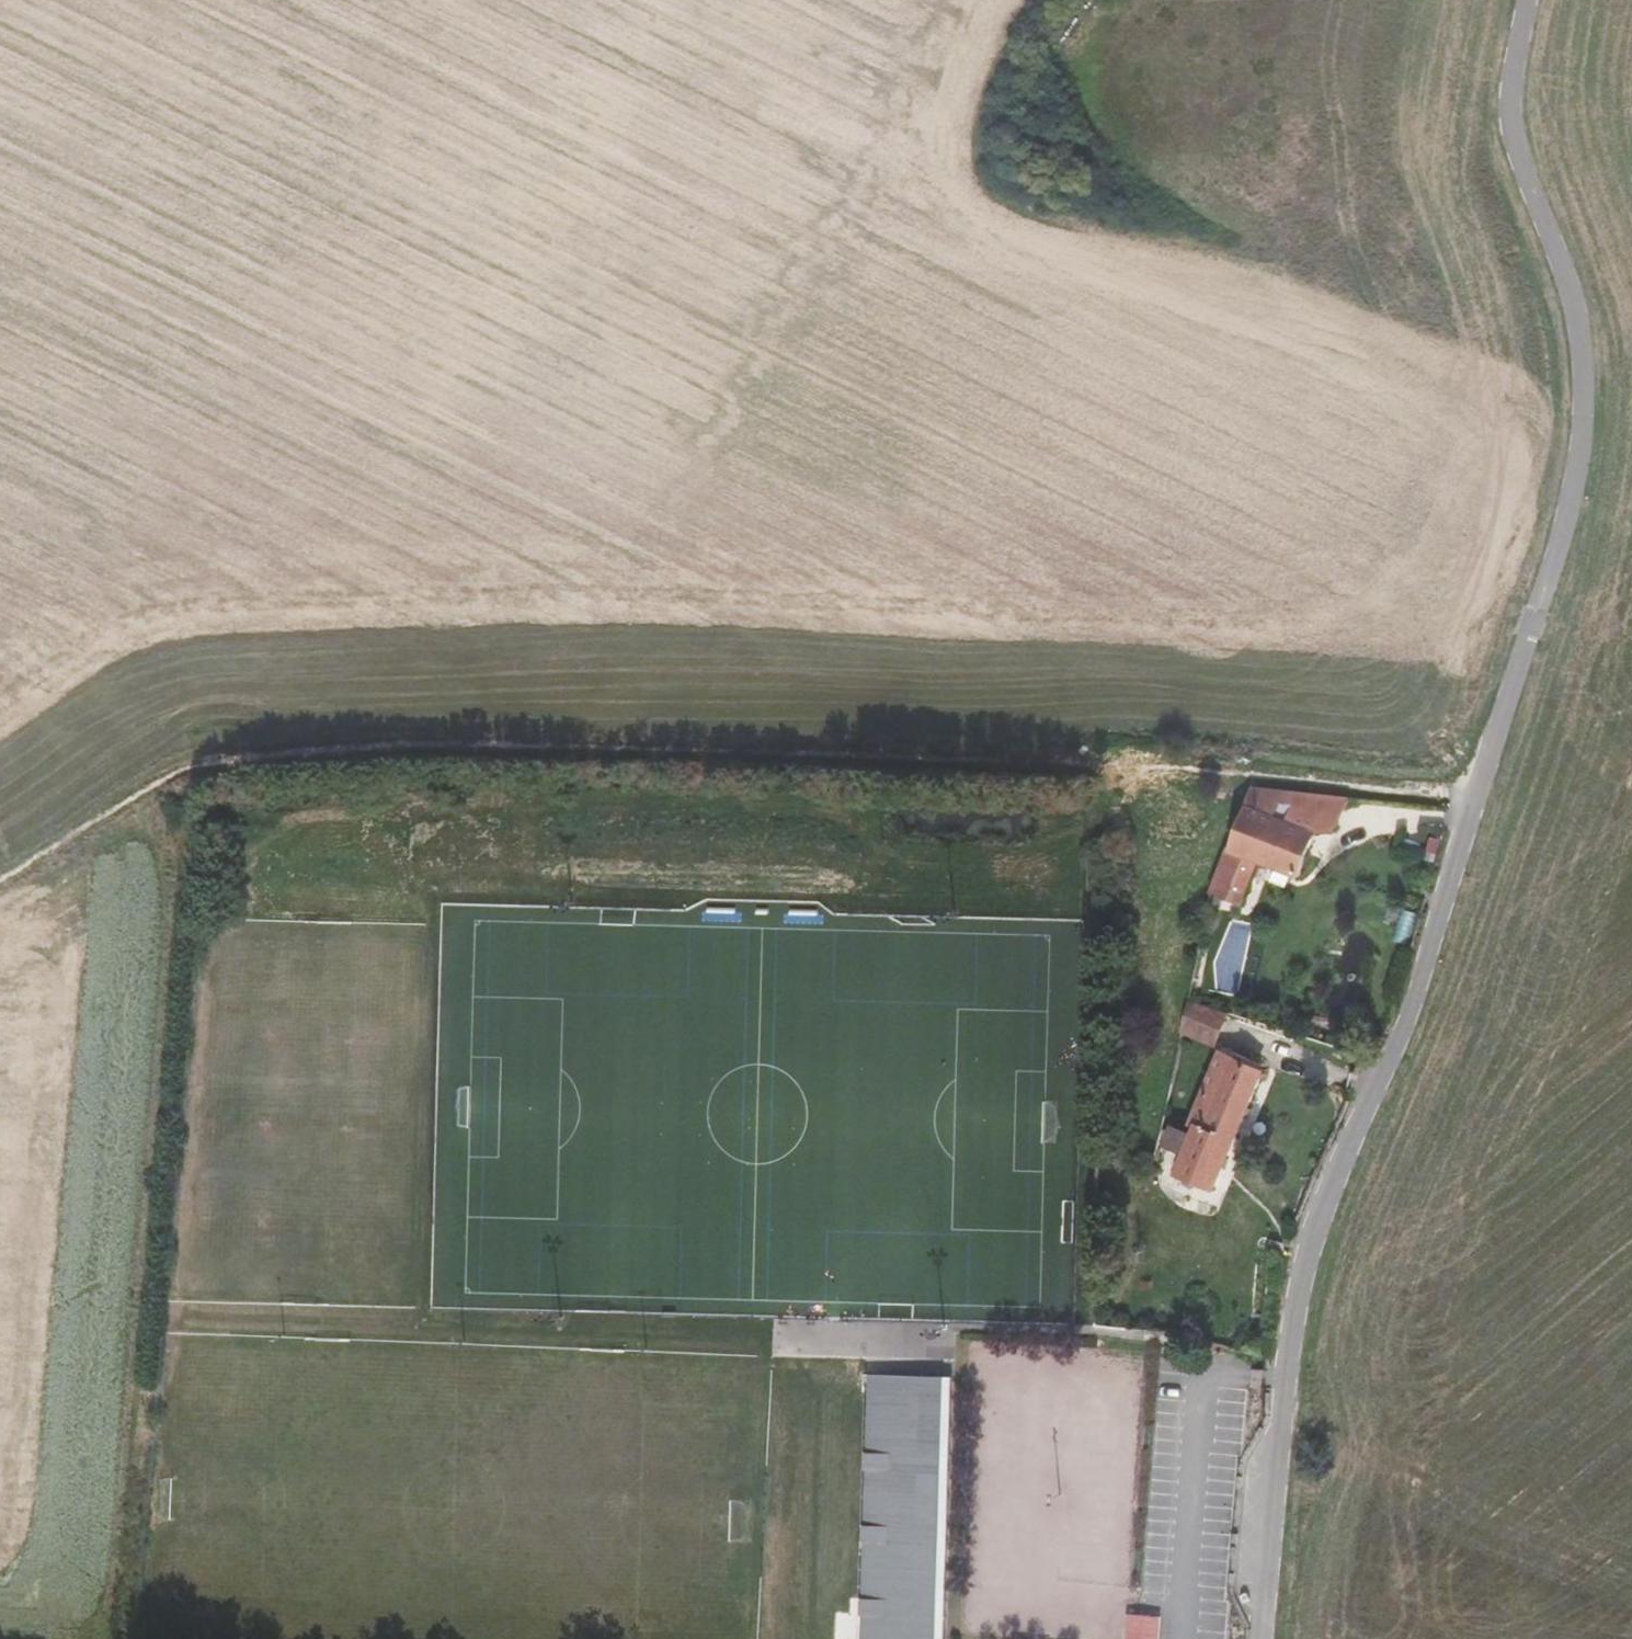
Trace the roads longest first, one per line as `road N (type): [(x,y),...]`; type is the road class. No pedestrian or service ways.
road 1 (unclassified): [(1526,0),(1514,115),(1585,355),(1584,428),(1525,649),(1405,1032),(1311,1242),(1298,1292),(1263,1638)]

